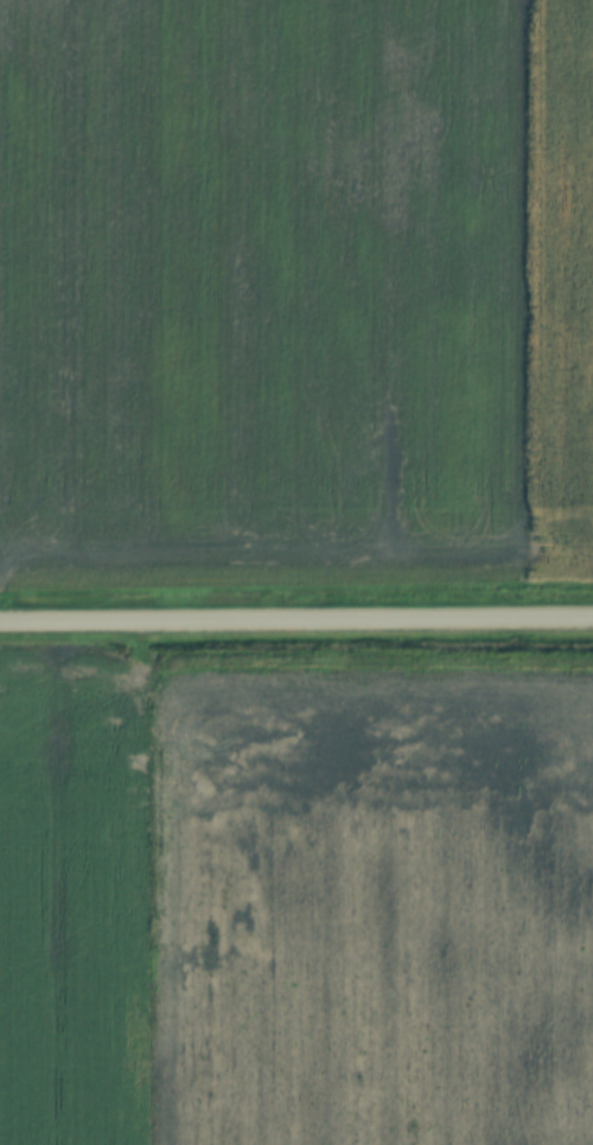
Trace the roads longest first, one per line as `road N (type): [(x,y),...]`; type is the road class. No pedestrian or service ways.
road 1 (residential): [(592,617),(0,620)]

